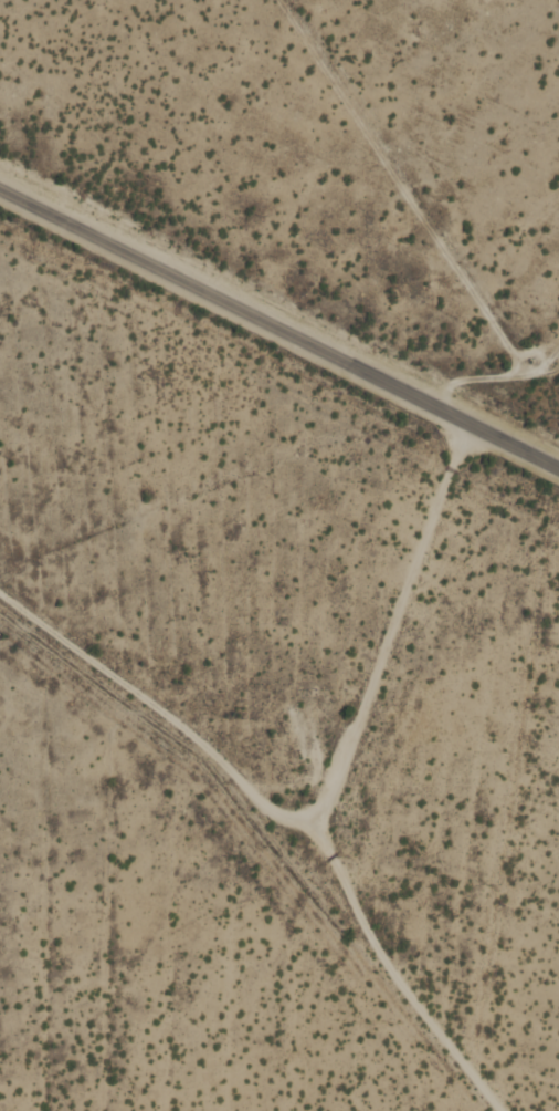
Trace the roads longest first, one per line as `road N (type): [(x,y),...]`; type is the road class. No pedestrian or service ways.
road 1 (residential): [(439,509),(430,559),(321,862),(330,896),(497,1110)]
road 2 (residential): [(558,466),(0,188)]
road 3 (residential): [(471,423),(340,789),(327,808),(304,818),(257,803)]
road 4 (residential): [(330,896),(214,752),(0,591)]

